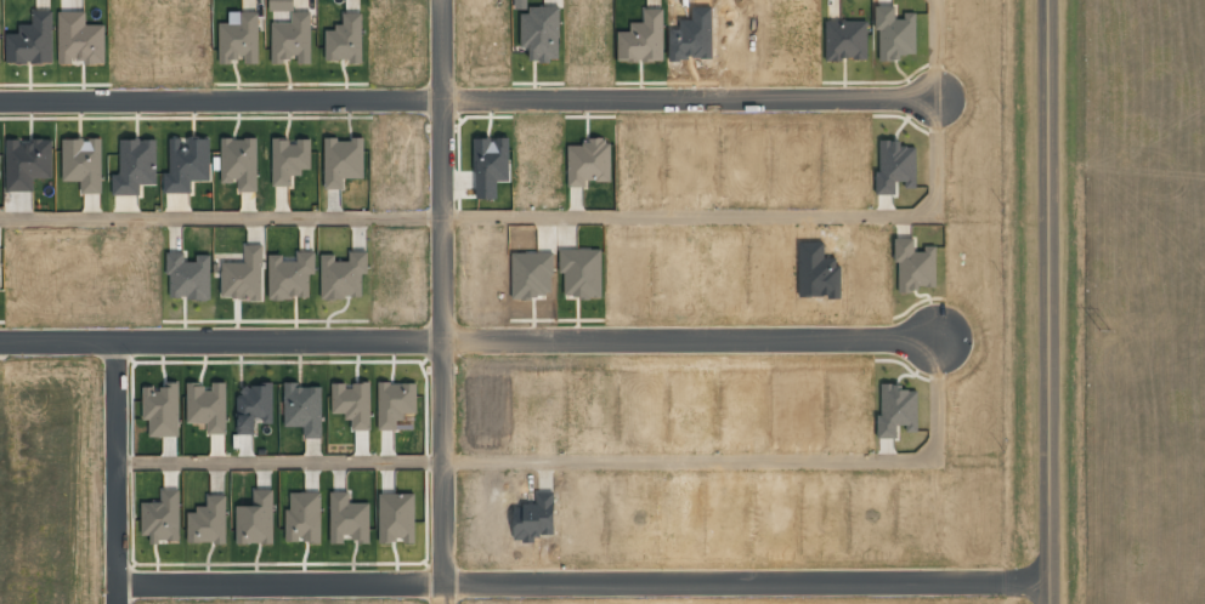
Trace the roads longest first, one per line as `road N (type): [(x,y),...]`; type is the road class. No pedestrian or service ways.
road 1 (residential): [(0,217),(934,216),(934,0)]
road 2 (residential): [(0,98),(934,98)]
road 3 (residential): [(115,586),(1048,585)]
road 4 (residential): [(443,342),(932,338),(933,460)]
road 5 (tertiary): [(1048,603),(1045,0)]
road 6 (residential): [(443,586),(443,0)]
road 7 (residential): [(443,463),(933,460)]
road 8 (residential): [(0,343),(443,342)]
road 9 (residential): [(114,343),(115,586)]

